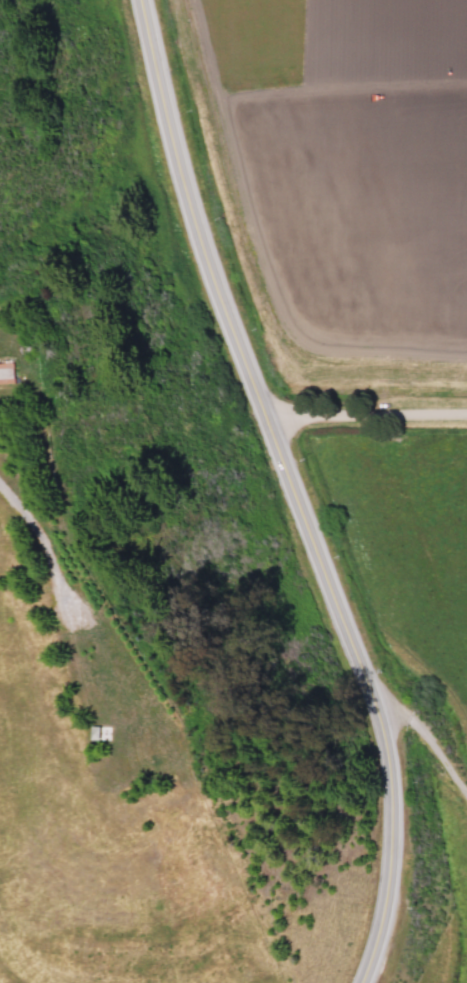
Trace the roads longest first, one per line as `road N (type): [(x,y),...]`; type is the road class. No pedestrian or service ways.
road 1 (tertiary): [(135,0),(215,312),(368,690)]
road 2 (tertiary): [(368,690),(391,814),(385,915),(358,982)]
road 3 (residential): [(368,690),(408,723),(466,800)]
road 4 (residential): [(261,418),(404,418)]
road 5 (residential): [(0,485),(55,538),(64,589)]

